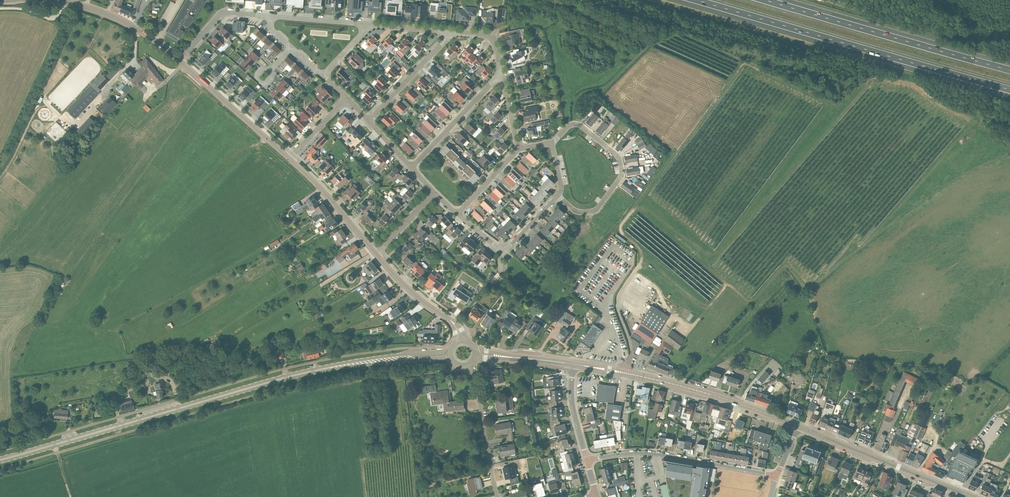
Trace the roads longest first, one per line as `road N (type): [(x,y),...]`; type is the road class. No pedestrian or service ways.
road 1 (secondary): [(0,460),(343,366)]
road 2 (motorway): [(691,0),(1009,90)]
road 3 (motorway): [(1009,69),(765,0)]
road 4 (secondary): [(798,426),(689,387),(573,364)]
road 5 (residential): [(558,196),(577,211),(593,212),(622,174),(618,155),(582,126),(569,125),(551,143)]
road 6 (residential): [(776,476),(645,454),(587,460)]
road 7 (secondary): [(970,496),(798,426)]
road 8 (tertiary): [(290,159),(181,61)]
road 9 (tertiary): [(181,61),(114,17),(54,0)]
road 10 (residential): [(458,214),(506,249),(558,196)]
road 11 (residential): [(412,167),(502,75)]
road 12 (tertiary): [(376,254),(290,159)]
road 13 (tertiary): [(461,342),(456,326),(376,254)]
road 14 (residential): [(368,121),(450,32)]

